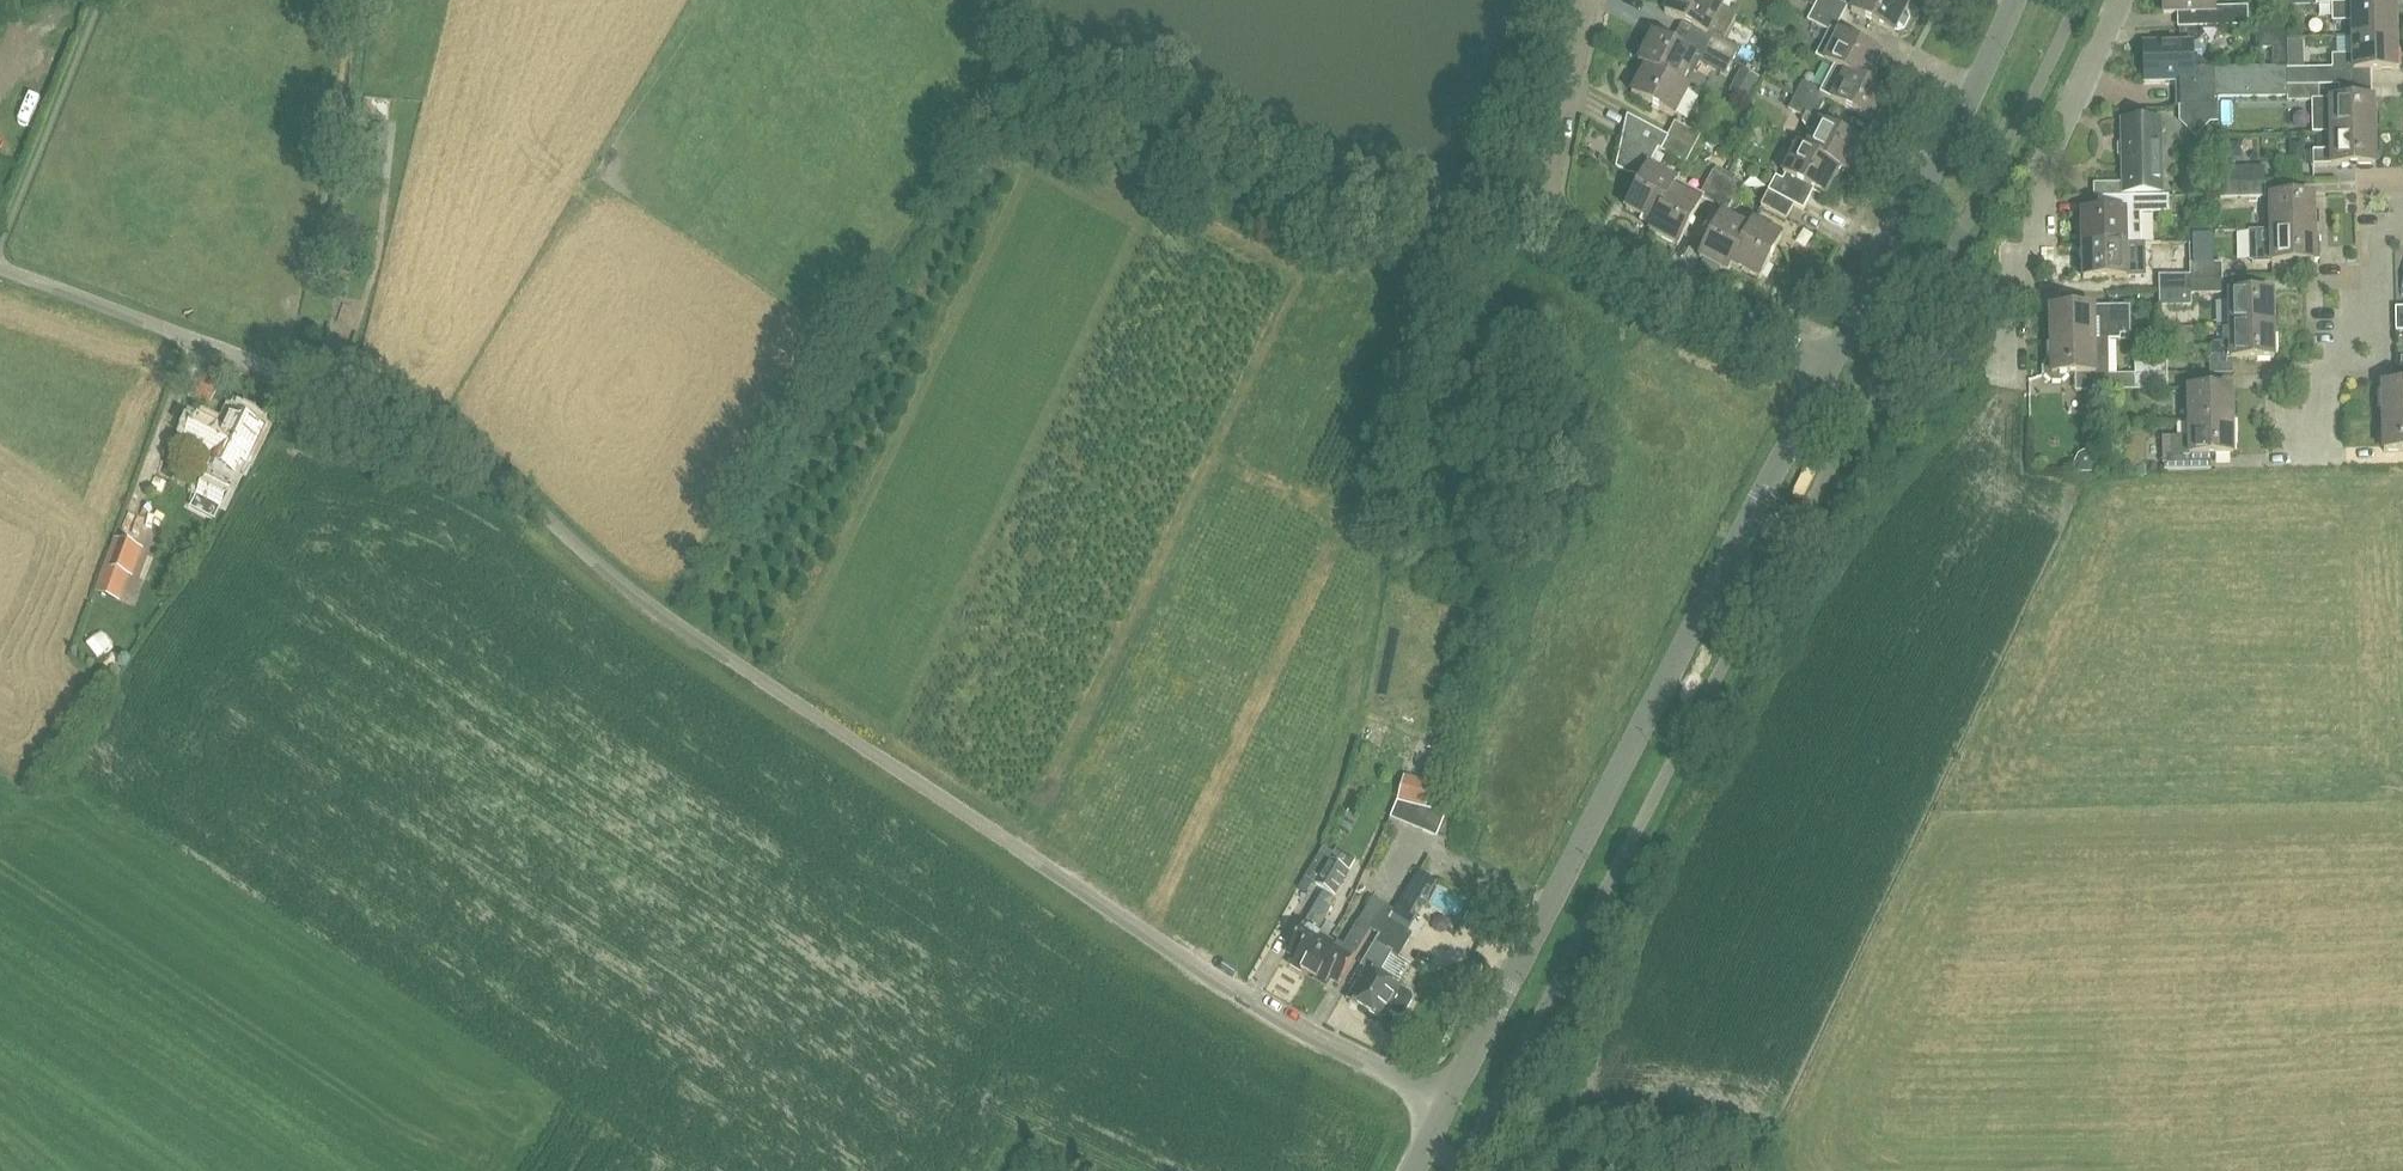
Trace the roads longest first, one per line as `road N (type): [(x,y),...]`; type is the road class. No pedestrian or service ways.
road 1 (unclassified): [(1447,1106),(1241,1000),(956,825),(336,396),(0,269)]
road 2 (unclassified): [(1447,1106),(1838,364)]
road 3 (residential): [(1838,364),(1561,232),(1548,216),(1544,195),(1587,0)]
road 4 (residential): [(2009,379),(2009,262),(2041,260),(2043,176),(2120,0)]
road 5 (residential): [(1838,364),(2018,0)]
road 6 (residential): [(2402,229),(2383,230),(2383,287),(2328,364),(2331,463)]

